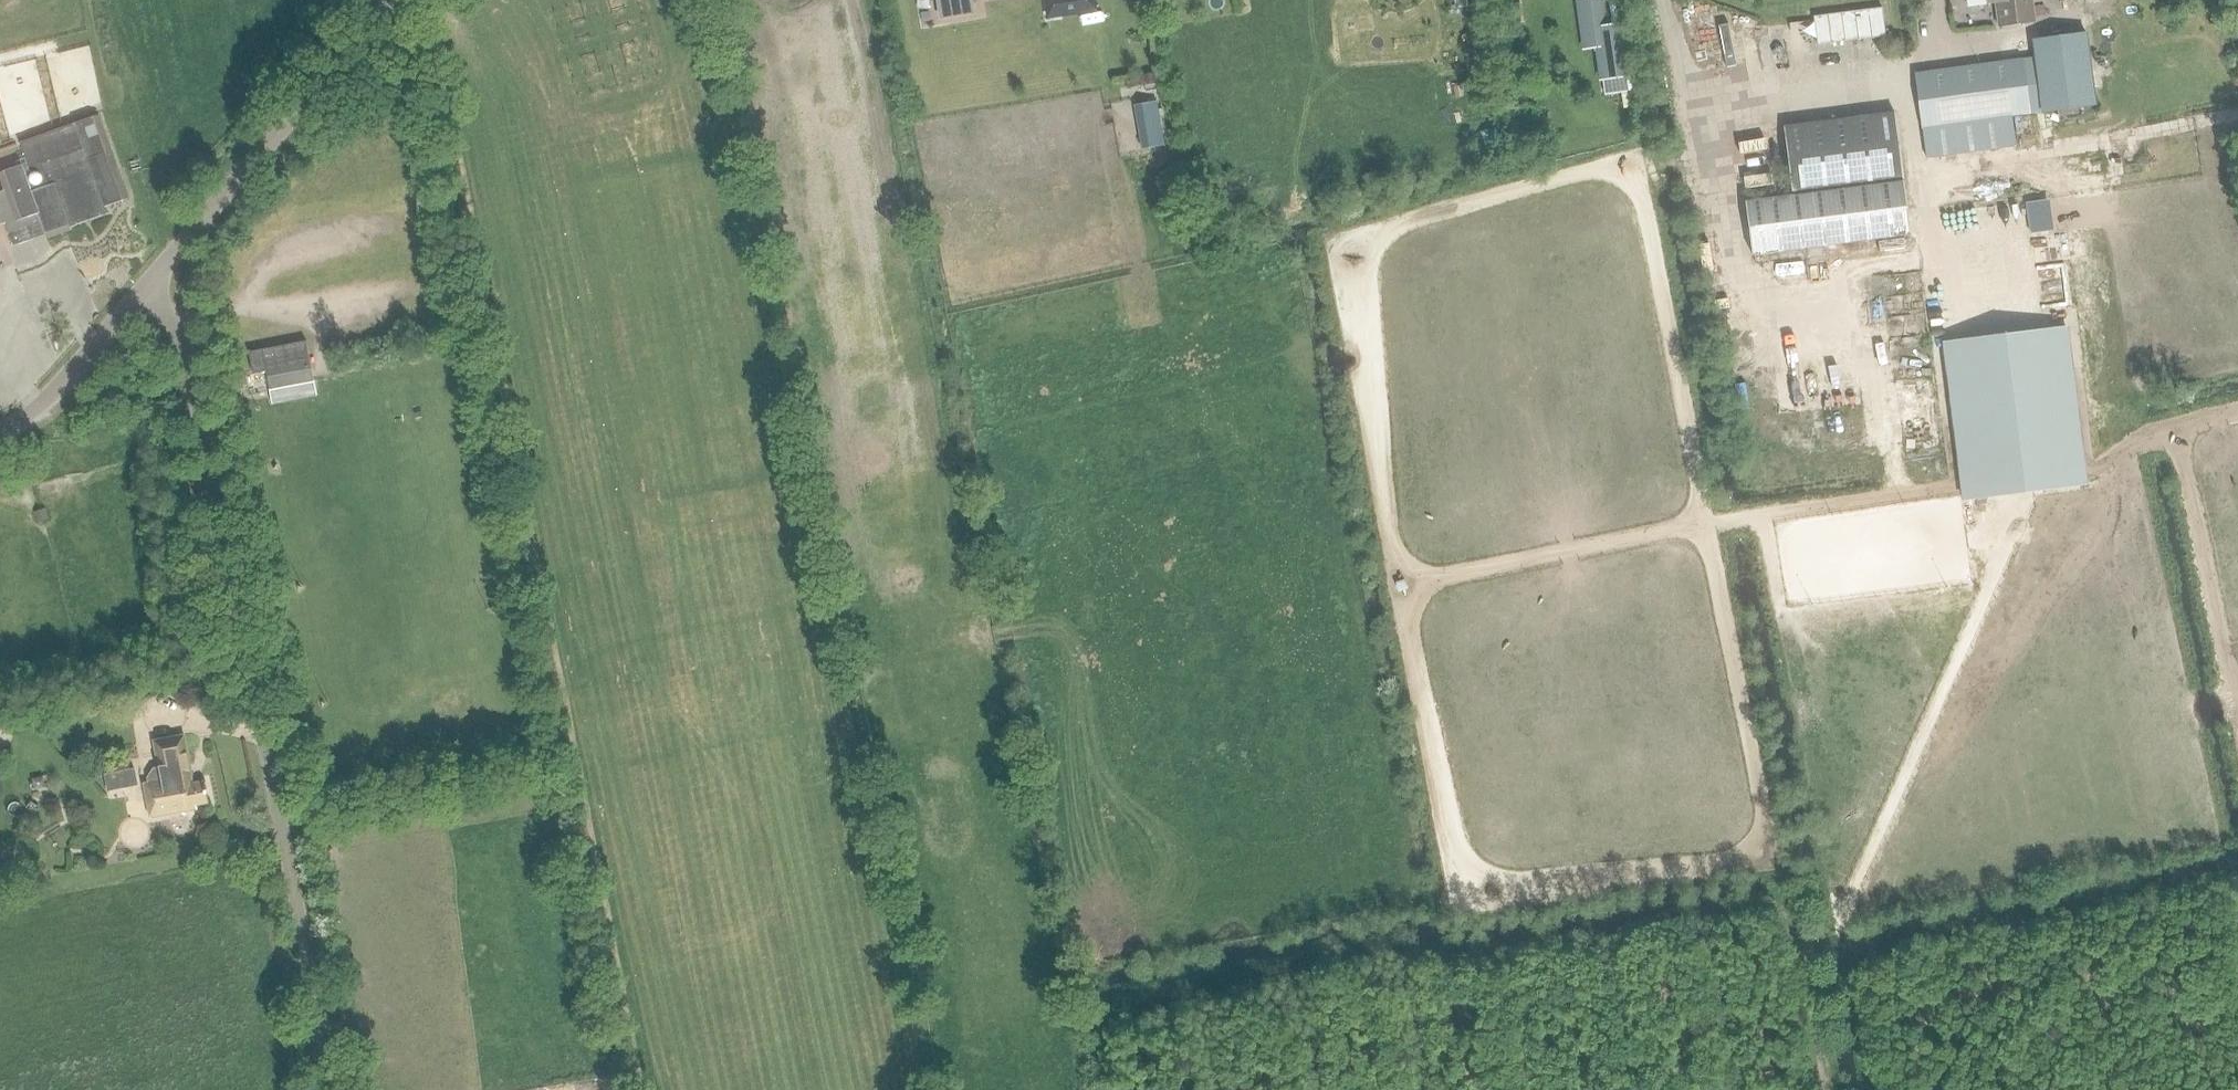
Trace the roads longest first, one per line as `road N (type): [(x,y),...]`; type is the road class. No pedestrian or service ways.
road 1 (unclassified): [(322,1089),(178,344),(158,277)]
road 2 (unclassified): [(158,277),(311,92),(411,0)]
road 3 (unclassified): [(0,435),(45,406),(158,277)]

